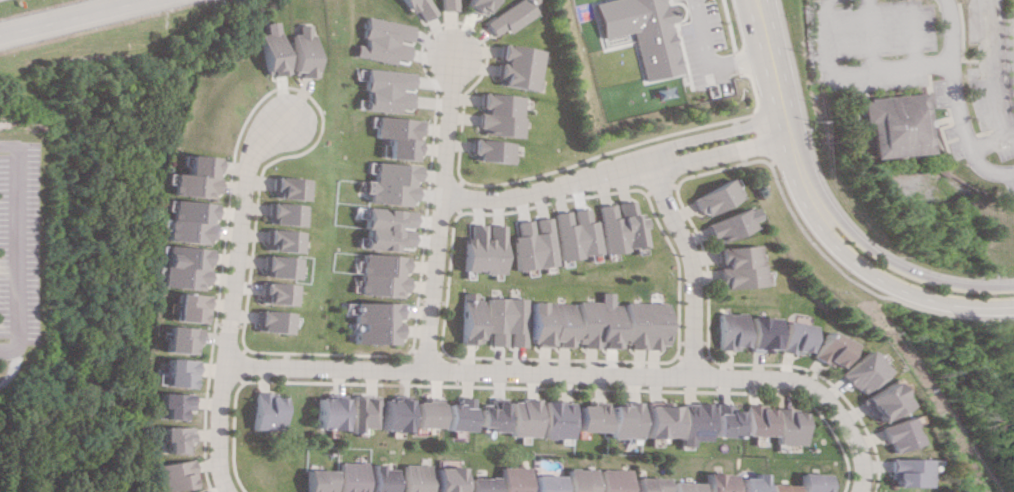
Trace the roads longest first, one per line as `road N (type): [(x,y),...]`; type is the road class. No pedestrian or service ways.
road 1 (residential): [(224,491),(216,449),(221,365),(783,381),(817,395),(834,415),(855,454),(856,491)]
road 2 (residential): [(448,52),(421,371)]
road 3 (residential): [(221,365),(241,173),(255,144),(286,118)]
road 4 (residential): [(815,198),(825,234),(879,280),(955,305),(1013,305)]
road 5 (residential): [(1013,285),(919,276),(865,246),(815,198)]
road 6 (residential): [(651,160),(687,263),(686,377)]
road 7 (residential): [(434,197),(523,194),(651,160)]
road 8 (residential): [(754,0),(789,136),(815,198)]
road 9 (residential): [(784,117),(675,143),(651,160)]
road 10 (residential): [(651,160),(682,162),(789,136)]
road 11 (tertiary): [(0,32),(133,0)]

